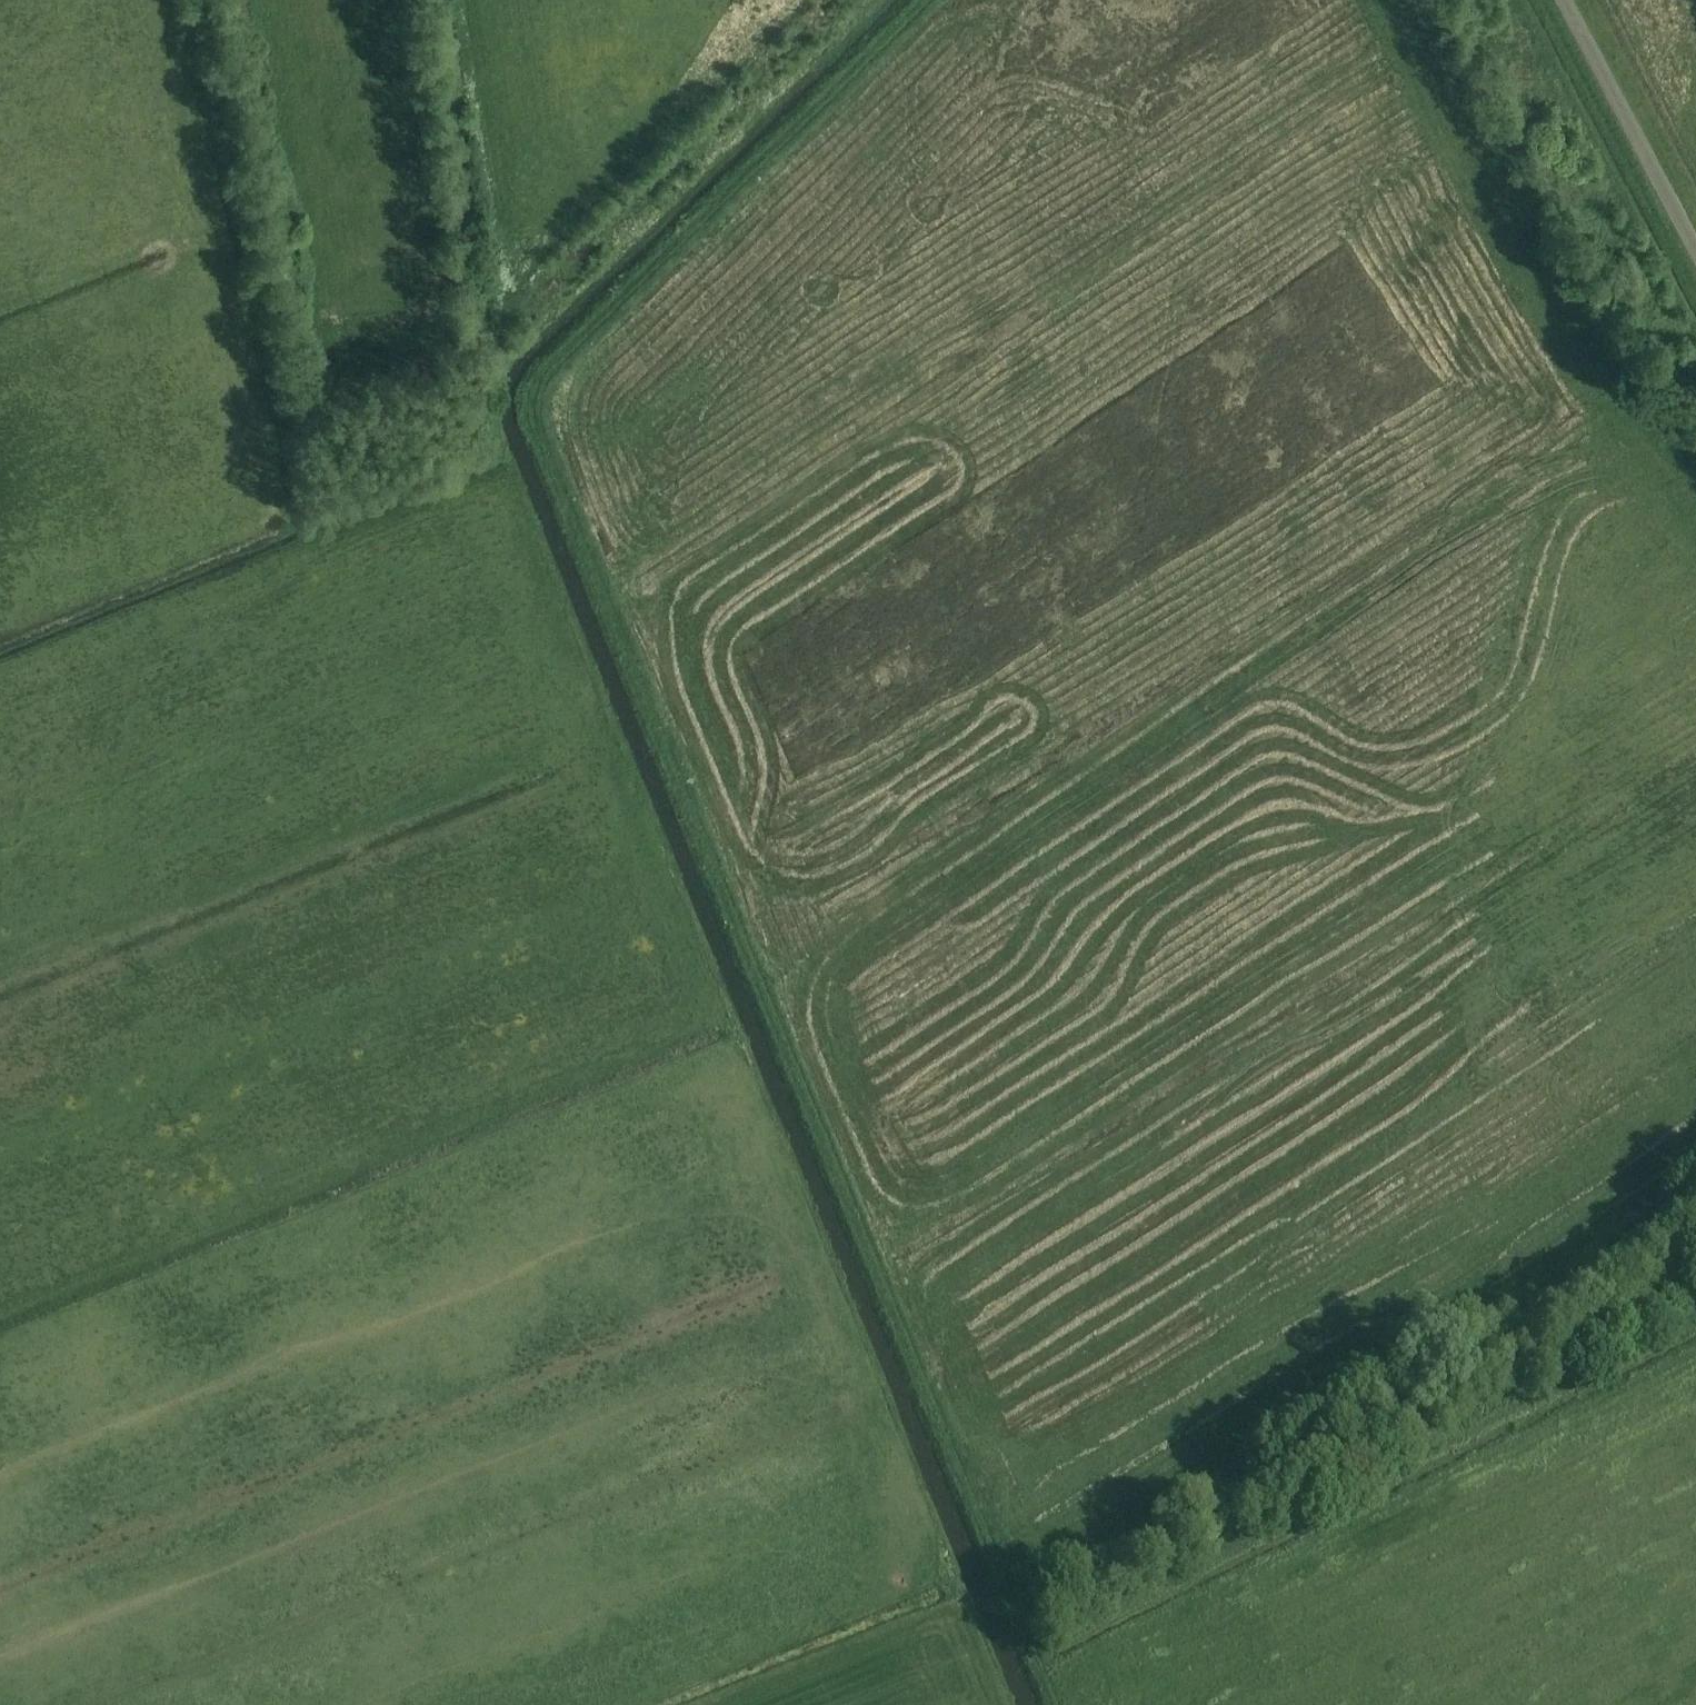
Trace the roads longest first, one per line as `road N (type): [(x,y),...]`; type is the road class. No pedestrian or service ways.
road 1 (unclassified): [(1695,247),(1565,0)]

